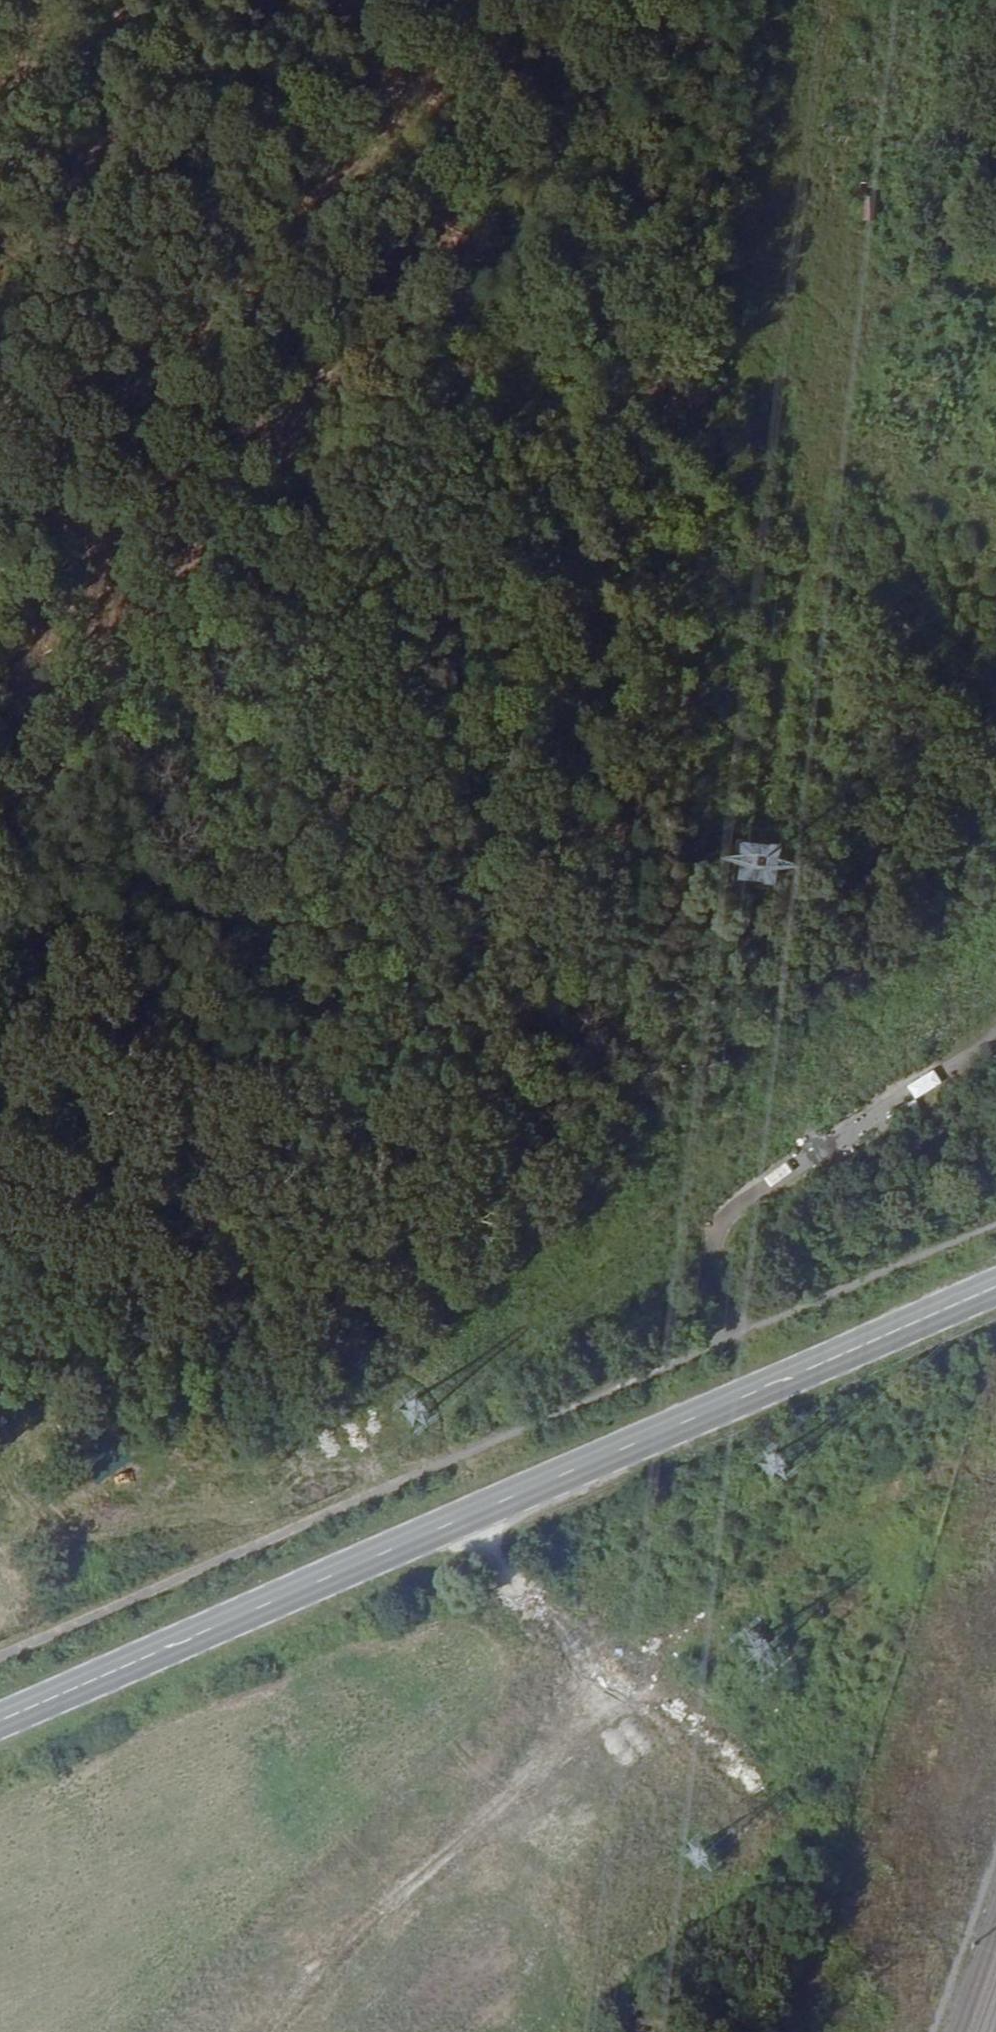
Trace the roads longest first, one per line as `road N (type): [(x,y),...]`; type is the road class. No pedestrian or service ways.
road 1 (secondary): [(995,1287),(0,1720)]
road 2 (track): [(793,477),(801,240),(827,0)]

